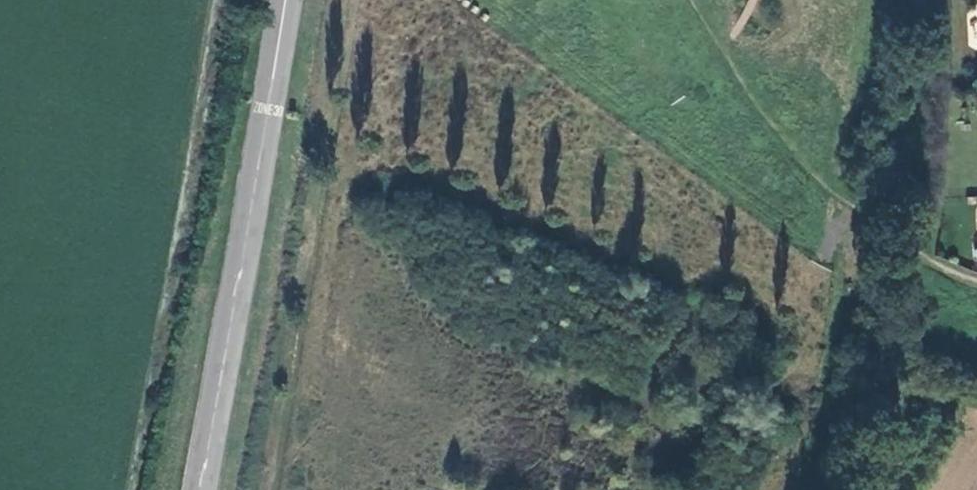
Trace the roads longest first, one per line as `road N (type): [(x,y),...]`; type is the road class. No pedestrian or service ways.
road 1 (primary): [(199,489),(288,0)]
road 2 (track): [(695,0),(784,140),(823,182),(915,251),(976,281)]

